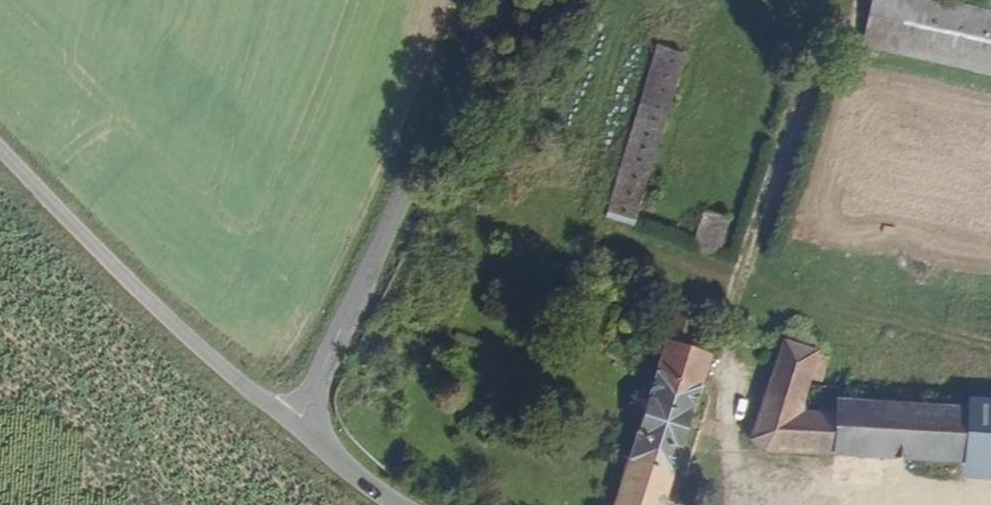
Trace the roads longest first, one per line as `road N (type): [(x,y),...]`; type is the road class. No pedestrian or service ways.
road 1 (unclassified): [(298,431),(483,0)]
road 2 (tertiary): [(298,431),(211,360),(0,150)]
road 3 (tertiary): [(394,504),(298,431)]

